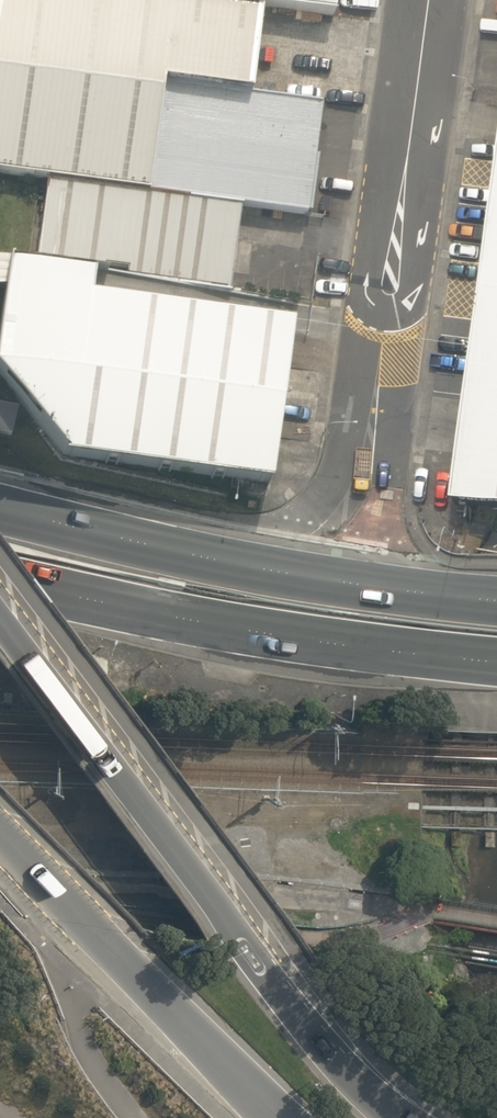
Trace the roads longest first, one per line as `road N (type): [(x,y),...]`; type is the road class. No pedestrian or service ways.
road 1 (trunk): [(0,615),(148,820),(346,1071),(398,1117)]
road 2 (trunk): [(0,511),(310,575),(496,599)]
road 3 (trunk): [(496,662),(246,633),(0,577)]
road 4 (trunk): [(278,1117),(0,844)]
road 5 (unclassified): [(389,286),(431,0)]

